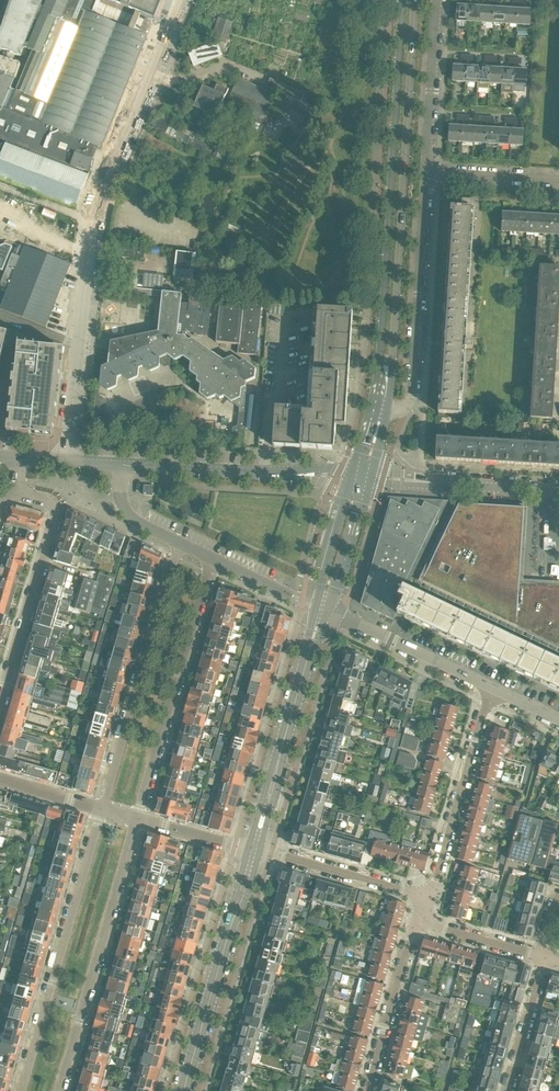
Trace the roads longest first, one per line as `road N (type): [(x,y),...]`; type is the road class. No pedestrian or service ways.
road 1 (secondary): [(381,418),(409,0)]
road 2 (residential): [(102,810),(21,1090)]
road 3 (residential): [(59,1090),(137,820)]
road 4 (residential): [(179,541),(102,810)]
road 5 (residential): [(137,820),(212,557)]
road 6 (unclassified): [(98,202),(67,460)]
road 7 (residential): [(381,418),(412,390),(426,173)]
road 8 (secondary): [(183,1090),(254,849)]
road 9 (residential): [(0,703),(56,515),(47,500),(12,490)]
road 10 (secondary): [(254,849),(321,609)]
road 11 (residential): [(363,478),(120,464)]
road 12 (residential): [(430,897),(494,688)]
road 13 (unclassified): [(98,202),(181,0)]
road 14 (tertiary): [(558,492),(363,478)]
road 15 (residential): [(321,609),(494,688)]
road 16 (residential): [(430,897),(254,849)]
road 17 (residential): [(416,921),(367,1090)]
road 18 (residential): [(426,173),(437,0)]
road 19 (residential): [(507,1090),(544,957)]
road 20 (secondary): [(321,609),(363,478)]
road 21 (residential): [(544,957),(416,921)]
road 22 (residential): [(558,181),(426,173)]
road 23 (residential): [(254,849),(137,820)]

